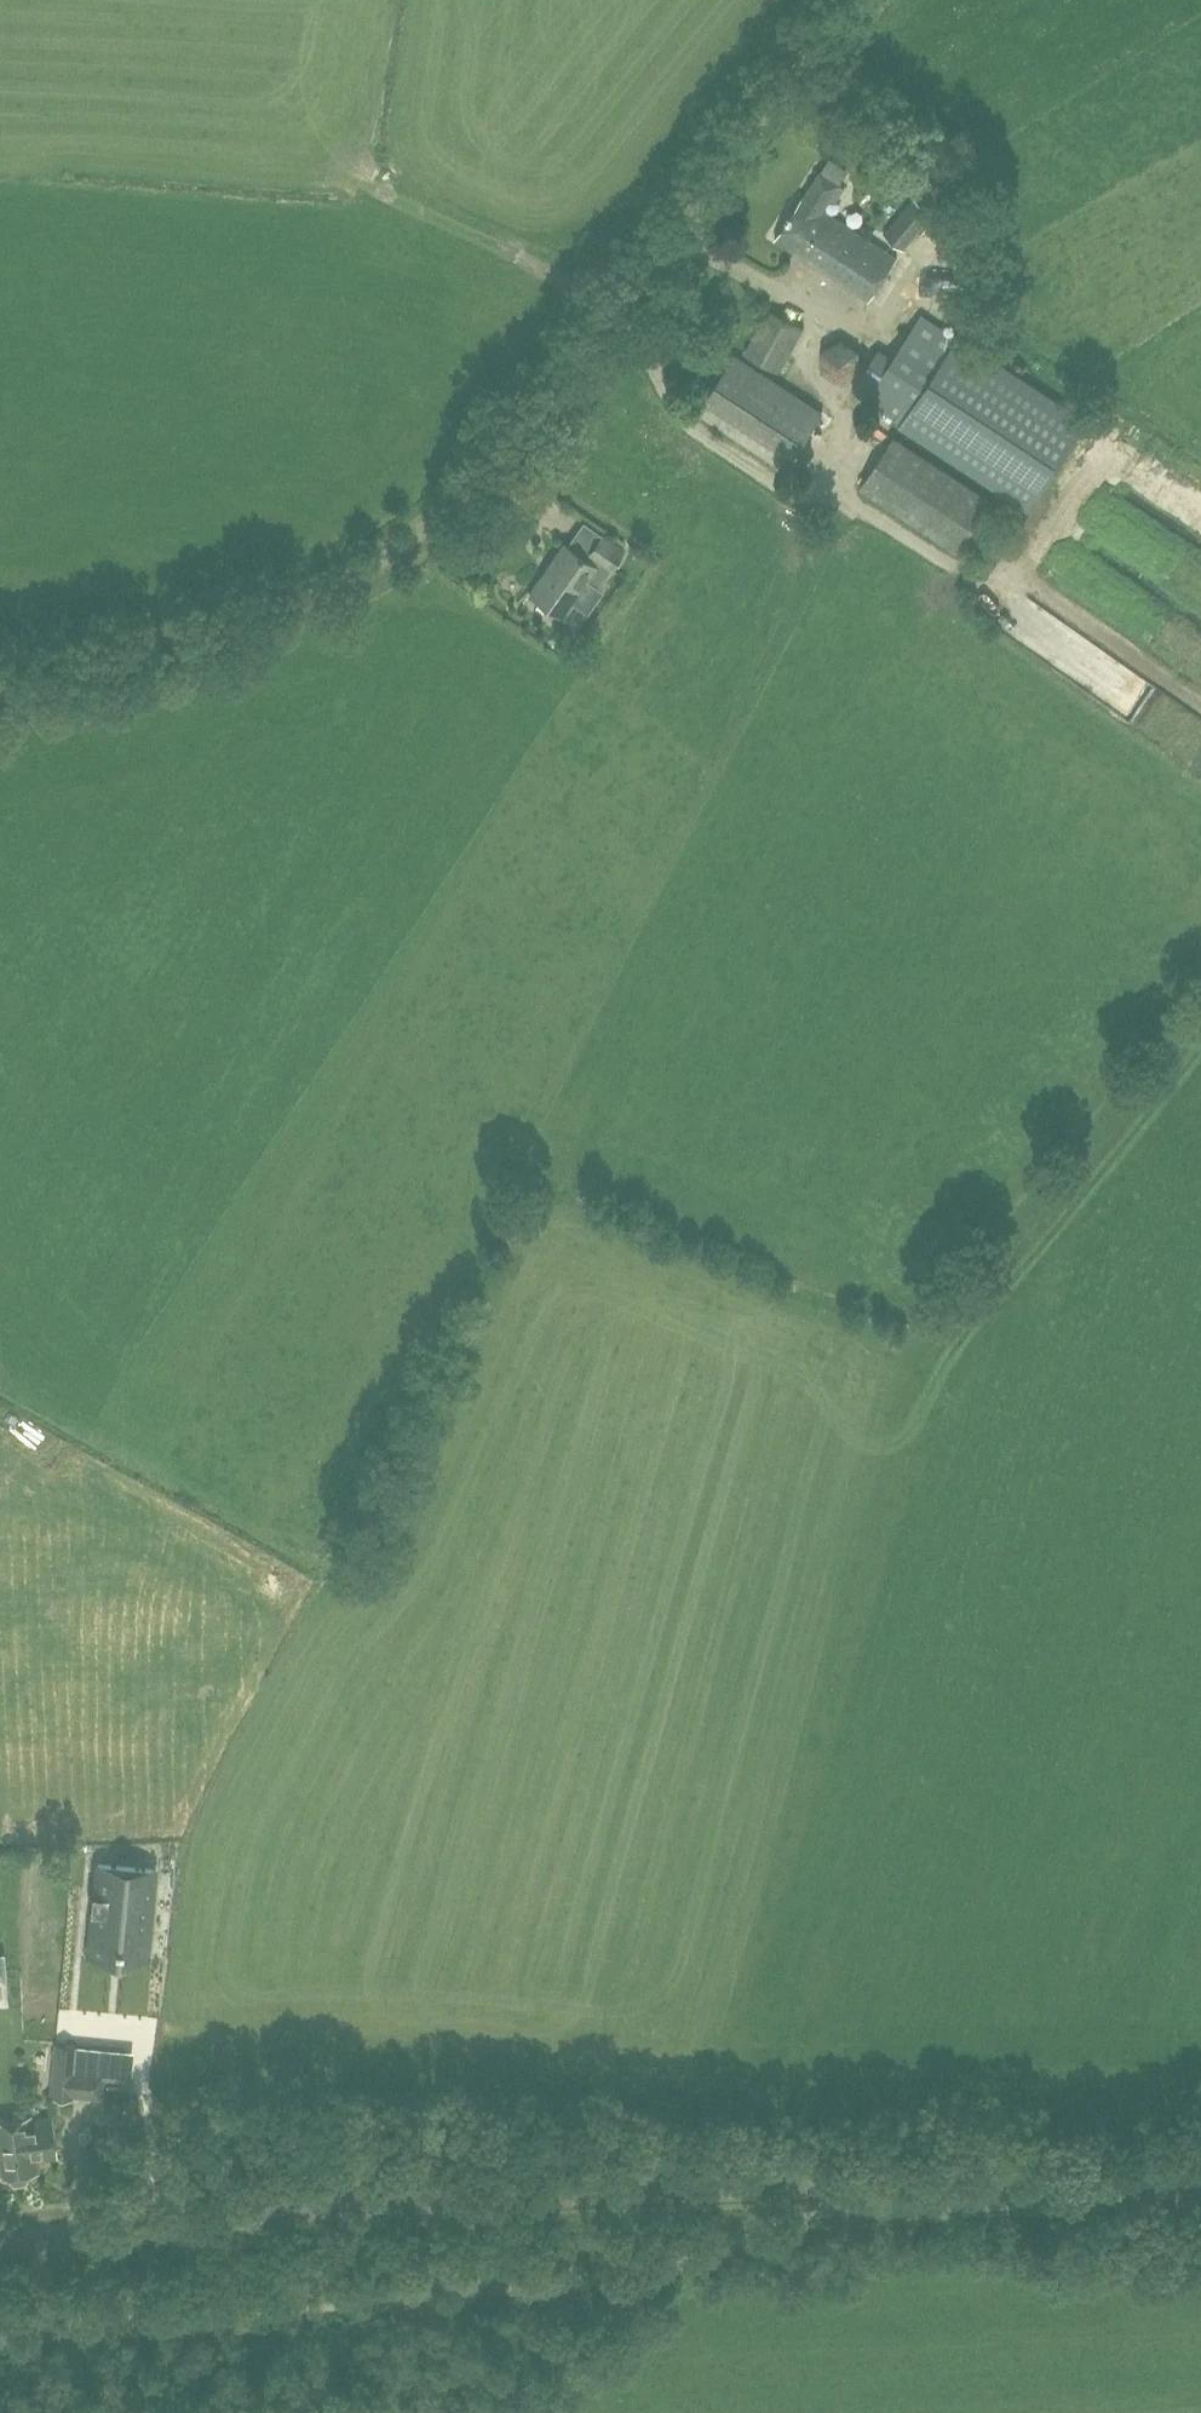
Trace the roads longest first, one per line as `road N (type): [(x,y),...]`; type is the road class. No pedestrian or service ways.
road 1 (tertiary): [(1200,2170),(288,2211),(0,2247)]
road 2 (unclassified): [(0,694),(244,639),(313,611),(401,556),(489,479),(872,0)]

